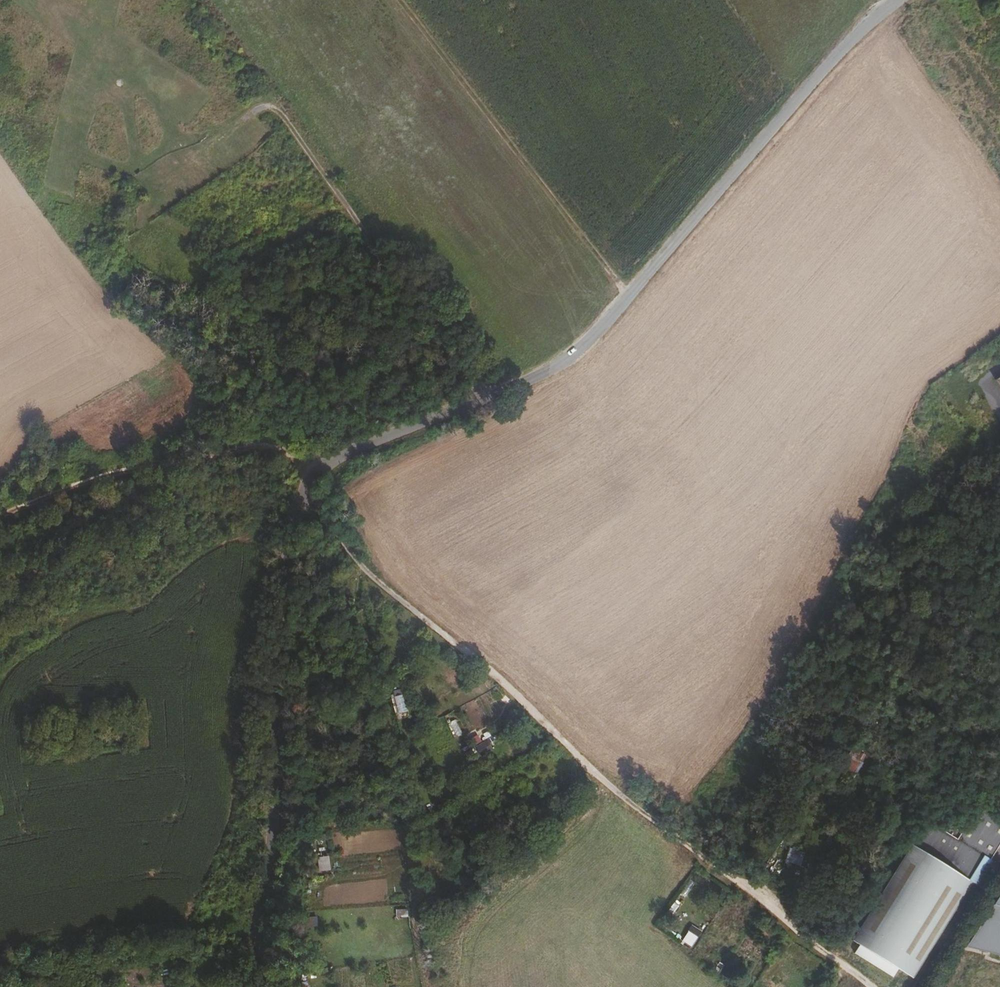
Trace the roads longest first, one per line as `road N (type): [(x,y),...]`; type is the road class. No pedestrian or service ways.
road 1 (unclassified): [(903,0),(820,75),(578,348),(326,465),(306,484),(271,687),(274,816),(250,986)]
road 2 (track): [(279,450),(349,546),(607,785),(870,986)]
road 3 (track): [(409,0),(632,294)]
road 4 (track): [(0,518),(112,474),(255,444),(279,450)]

